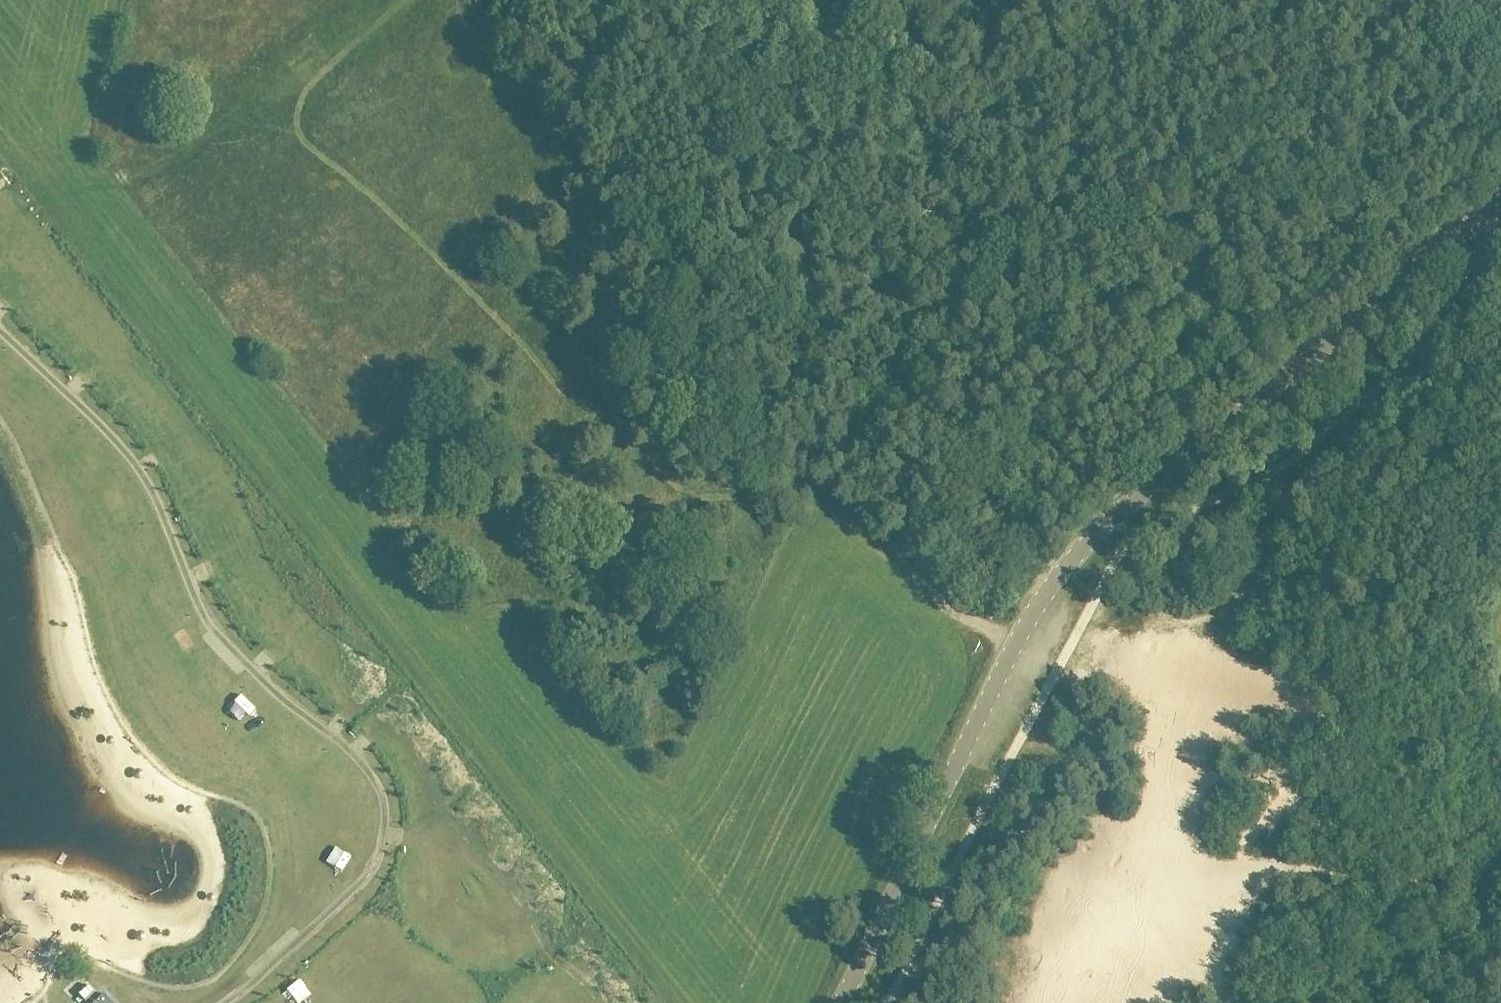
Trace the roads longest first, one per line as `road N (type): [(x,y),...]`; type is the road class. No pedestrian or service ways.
road 1 (unclassified): [(840,1002),(1015,639),(1136,504),(1500,208)]

